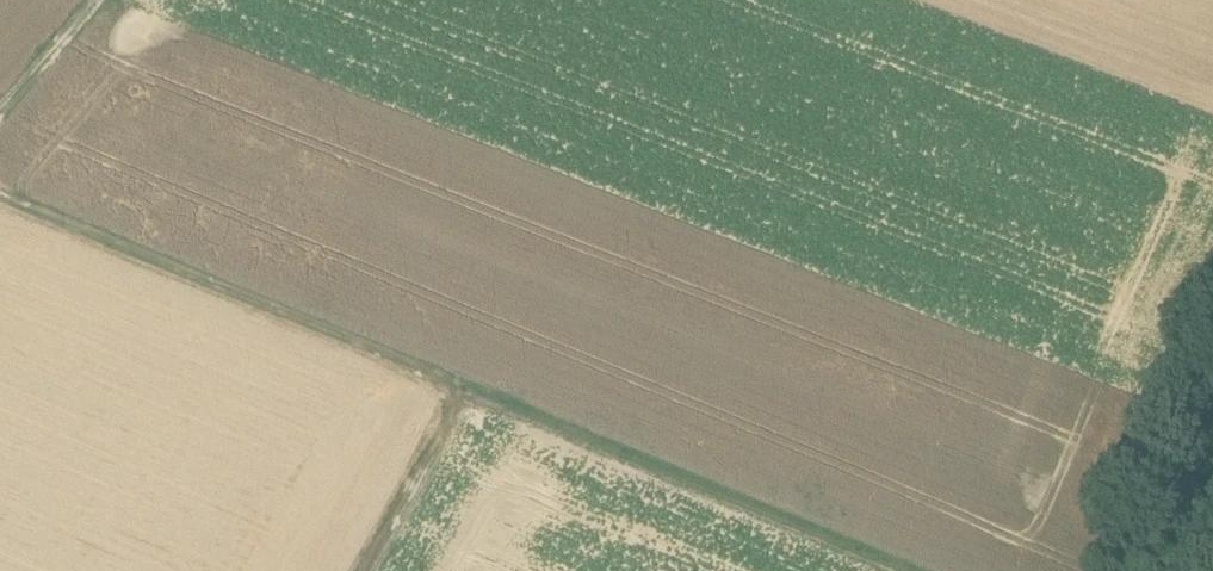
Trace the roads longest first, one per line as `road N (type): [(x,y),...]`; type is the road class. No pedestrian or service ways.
road 1 (track): [(1007,570),(471,375),(0,171)]
road 2 (track): [(371,570),(471,375)]
road 3 (track): [(0,107),(91,0)]

